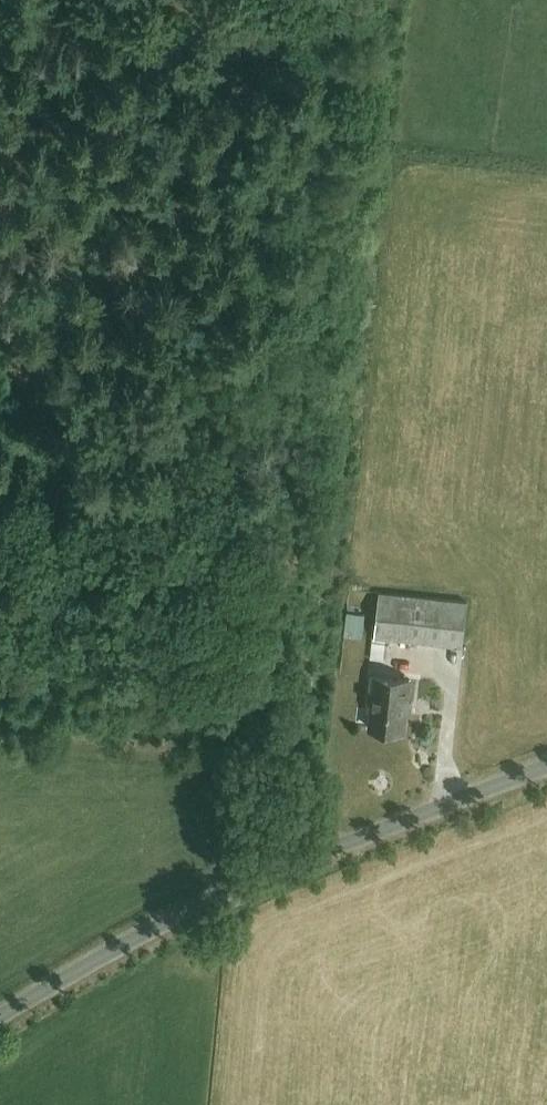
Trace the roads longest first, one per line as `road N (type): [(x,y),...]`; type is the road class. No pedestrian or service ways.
road 1 (unclassified): [(0,1018),(175,919),(546,765)]

